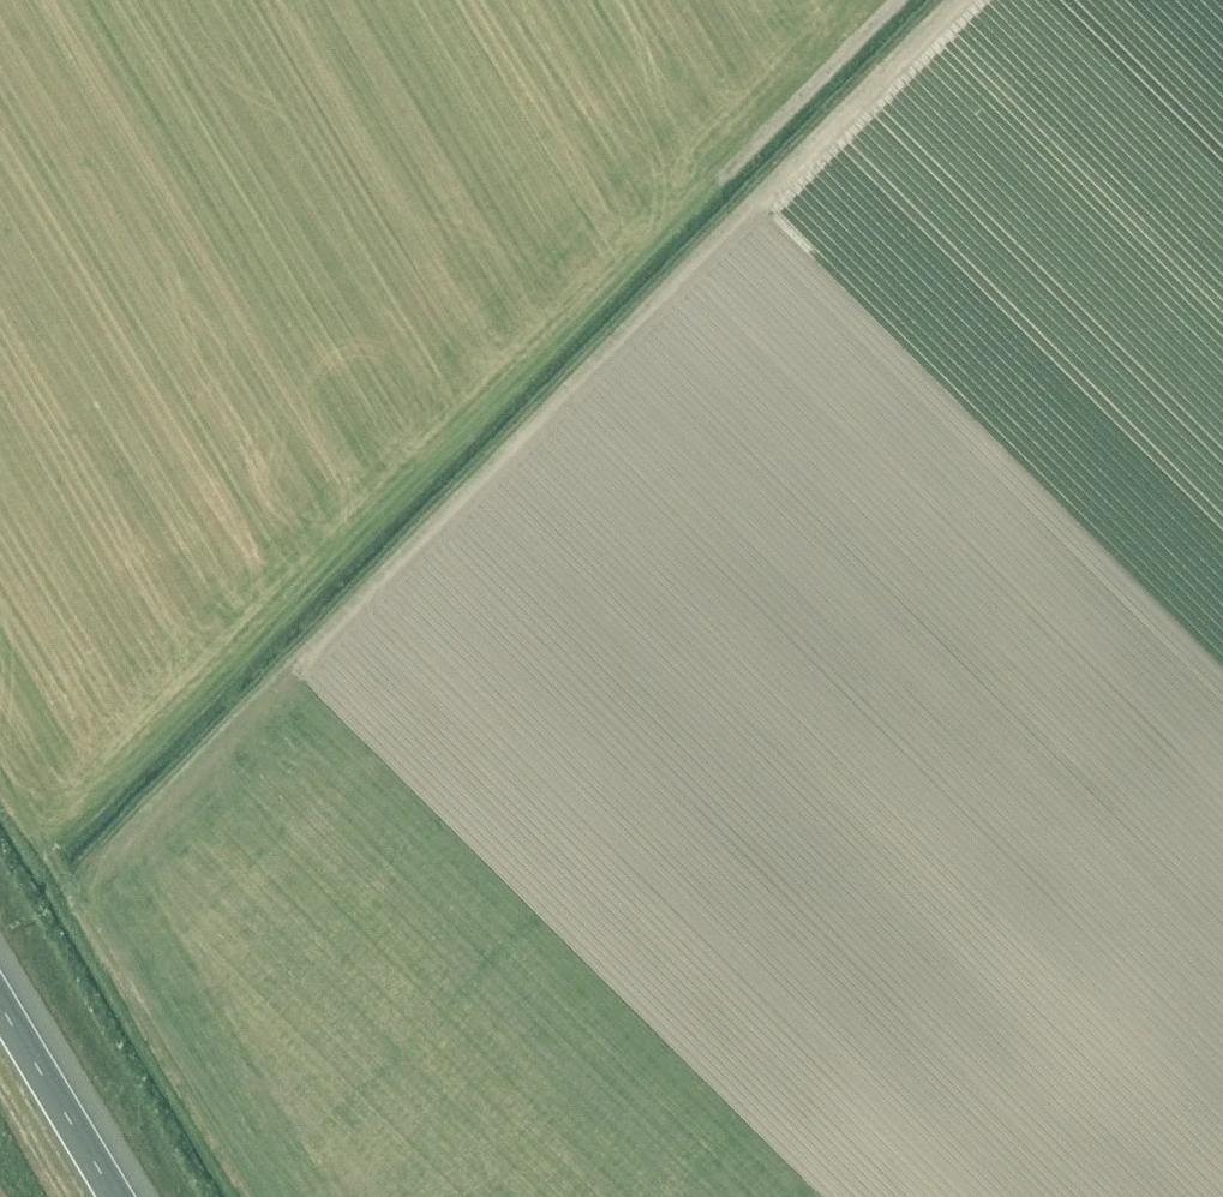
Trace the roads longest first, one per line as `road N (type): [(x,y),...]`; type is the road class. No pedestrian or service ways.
road 1 (track): [(949,0),(315,644)]
road 2 (motorway): [(115,1196),(0,1006)]

